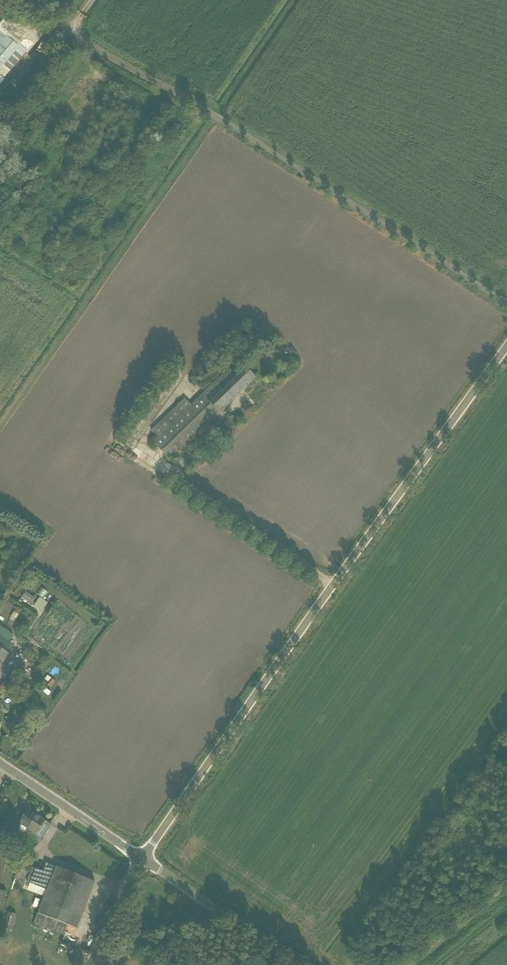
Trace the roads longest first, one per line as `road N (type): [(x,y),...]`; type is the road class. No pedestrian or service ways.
road 1 (unclassified): [(141,859),(506,350)]
road 2 (unclassified): [(506,302),(231,126),(12,0)]
road 3 (unclassified): [(303,964),(141,859)]
road 4 (unclassified): [(141,859),(0,764)]

